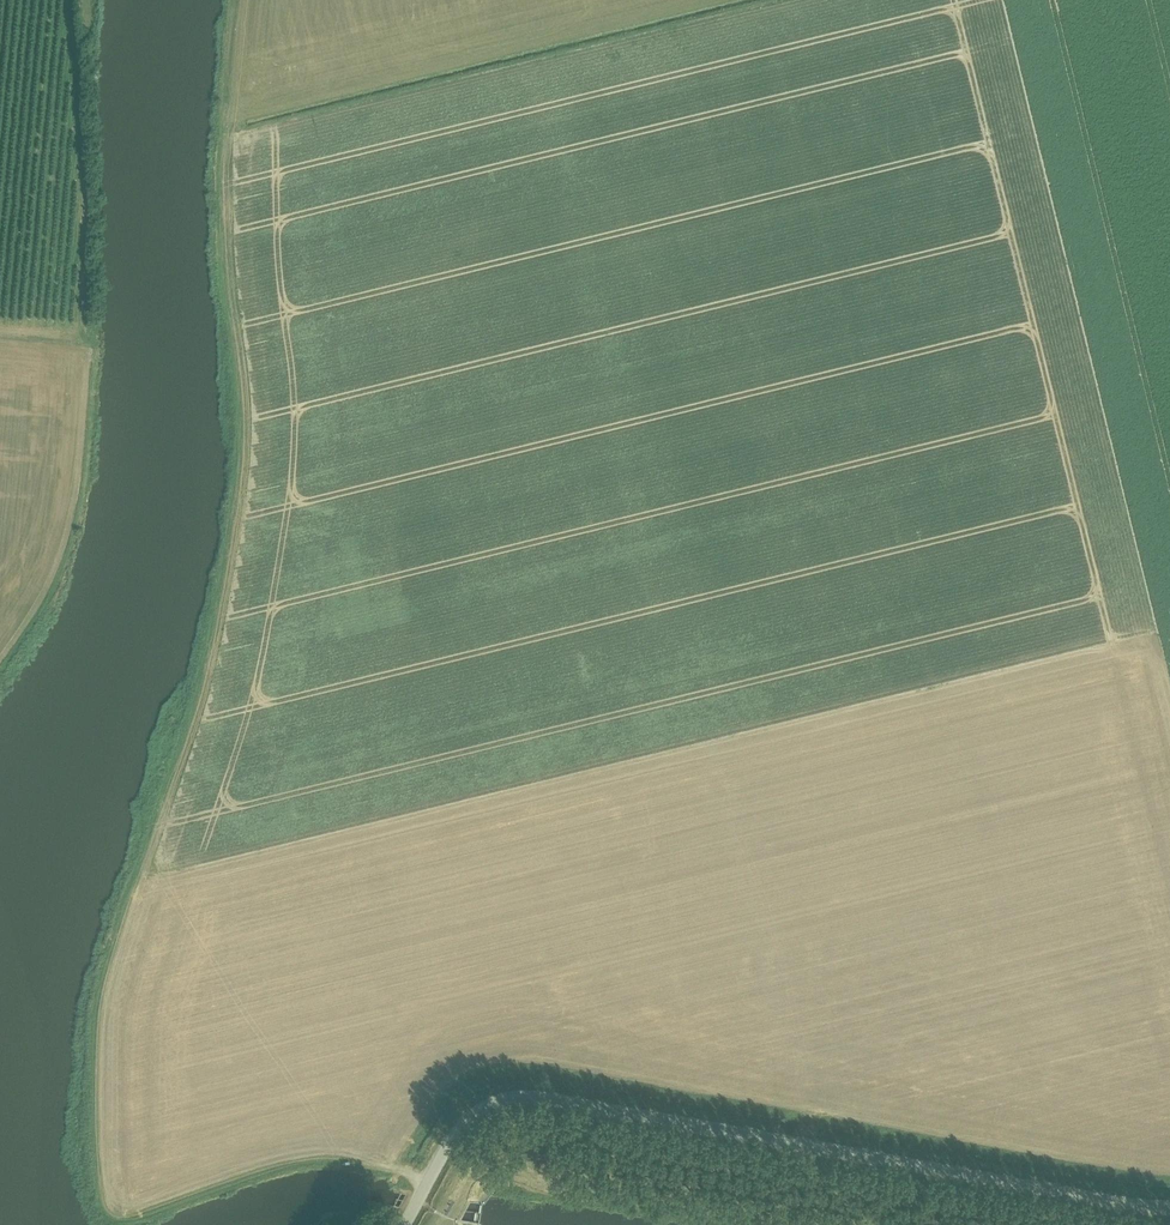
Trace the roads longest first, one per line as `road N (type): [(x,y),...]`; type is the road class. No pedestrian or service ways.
road 1 (tertiary): [(405,1224),(461,1125),(499,1100),(530,1095),(1169,1206)]

